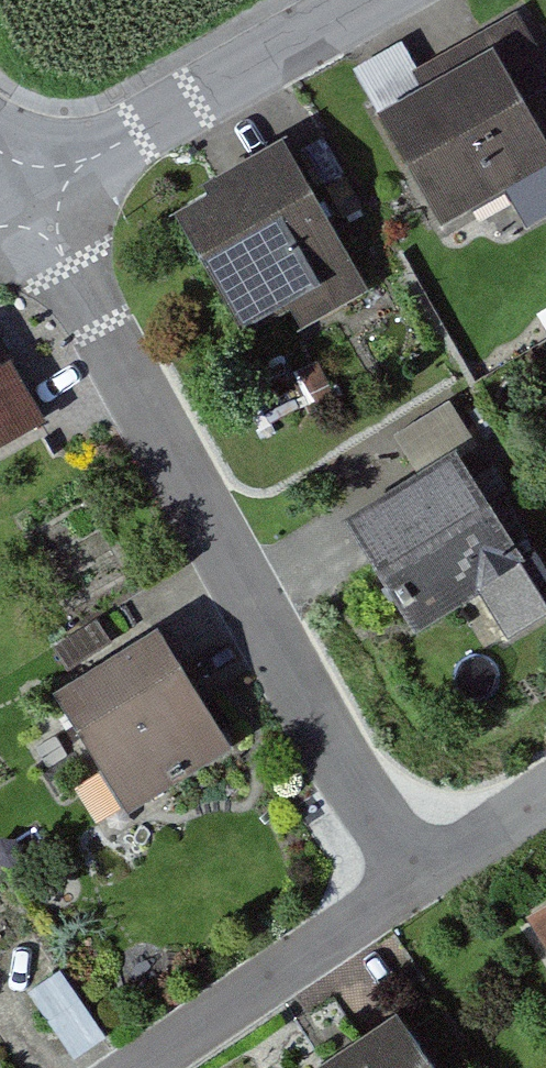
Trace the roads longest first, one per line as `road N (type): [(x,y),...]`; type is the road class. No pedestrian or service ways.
road 1 (residential): [(411,878),(19,206)]
road 2 (residential): [(19,206),(374,0)]
road 3 (residential): [(411,878),(141,1067)]
road 4 (residential): [(545,795),(411,878)]

